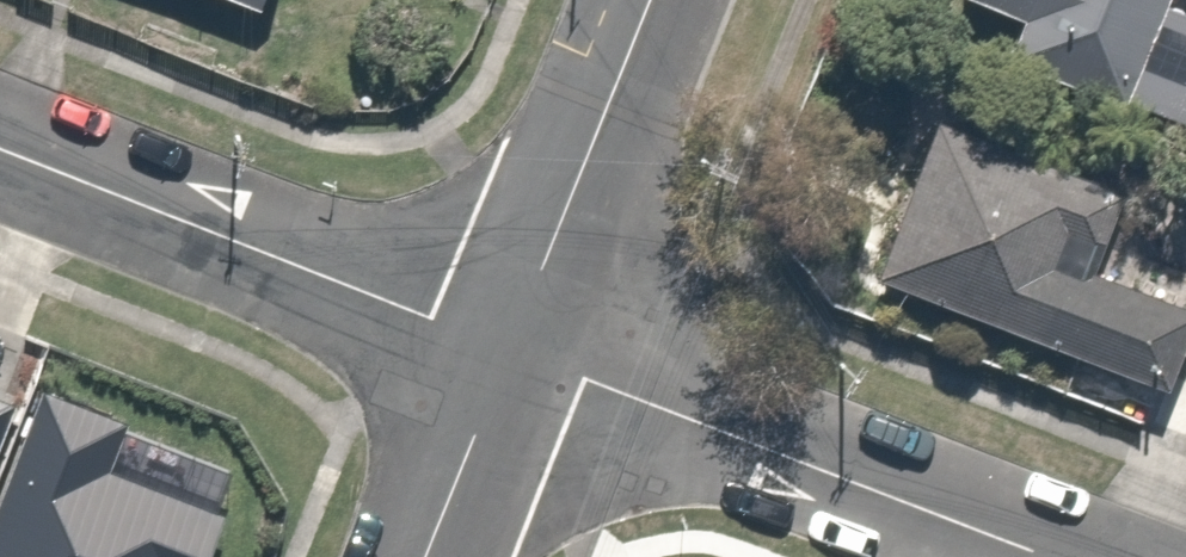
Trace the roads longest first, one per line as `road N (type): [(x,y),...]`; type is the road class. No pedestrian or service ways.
road 1 (residential): [(512,347),(1055,556)]
road 2 (residential): [(0,149),(512,347)]
road 3 (residential): [(512,347),(650,0)]
road 4 (residential): [(430,556),(512,347)]

